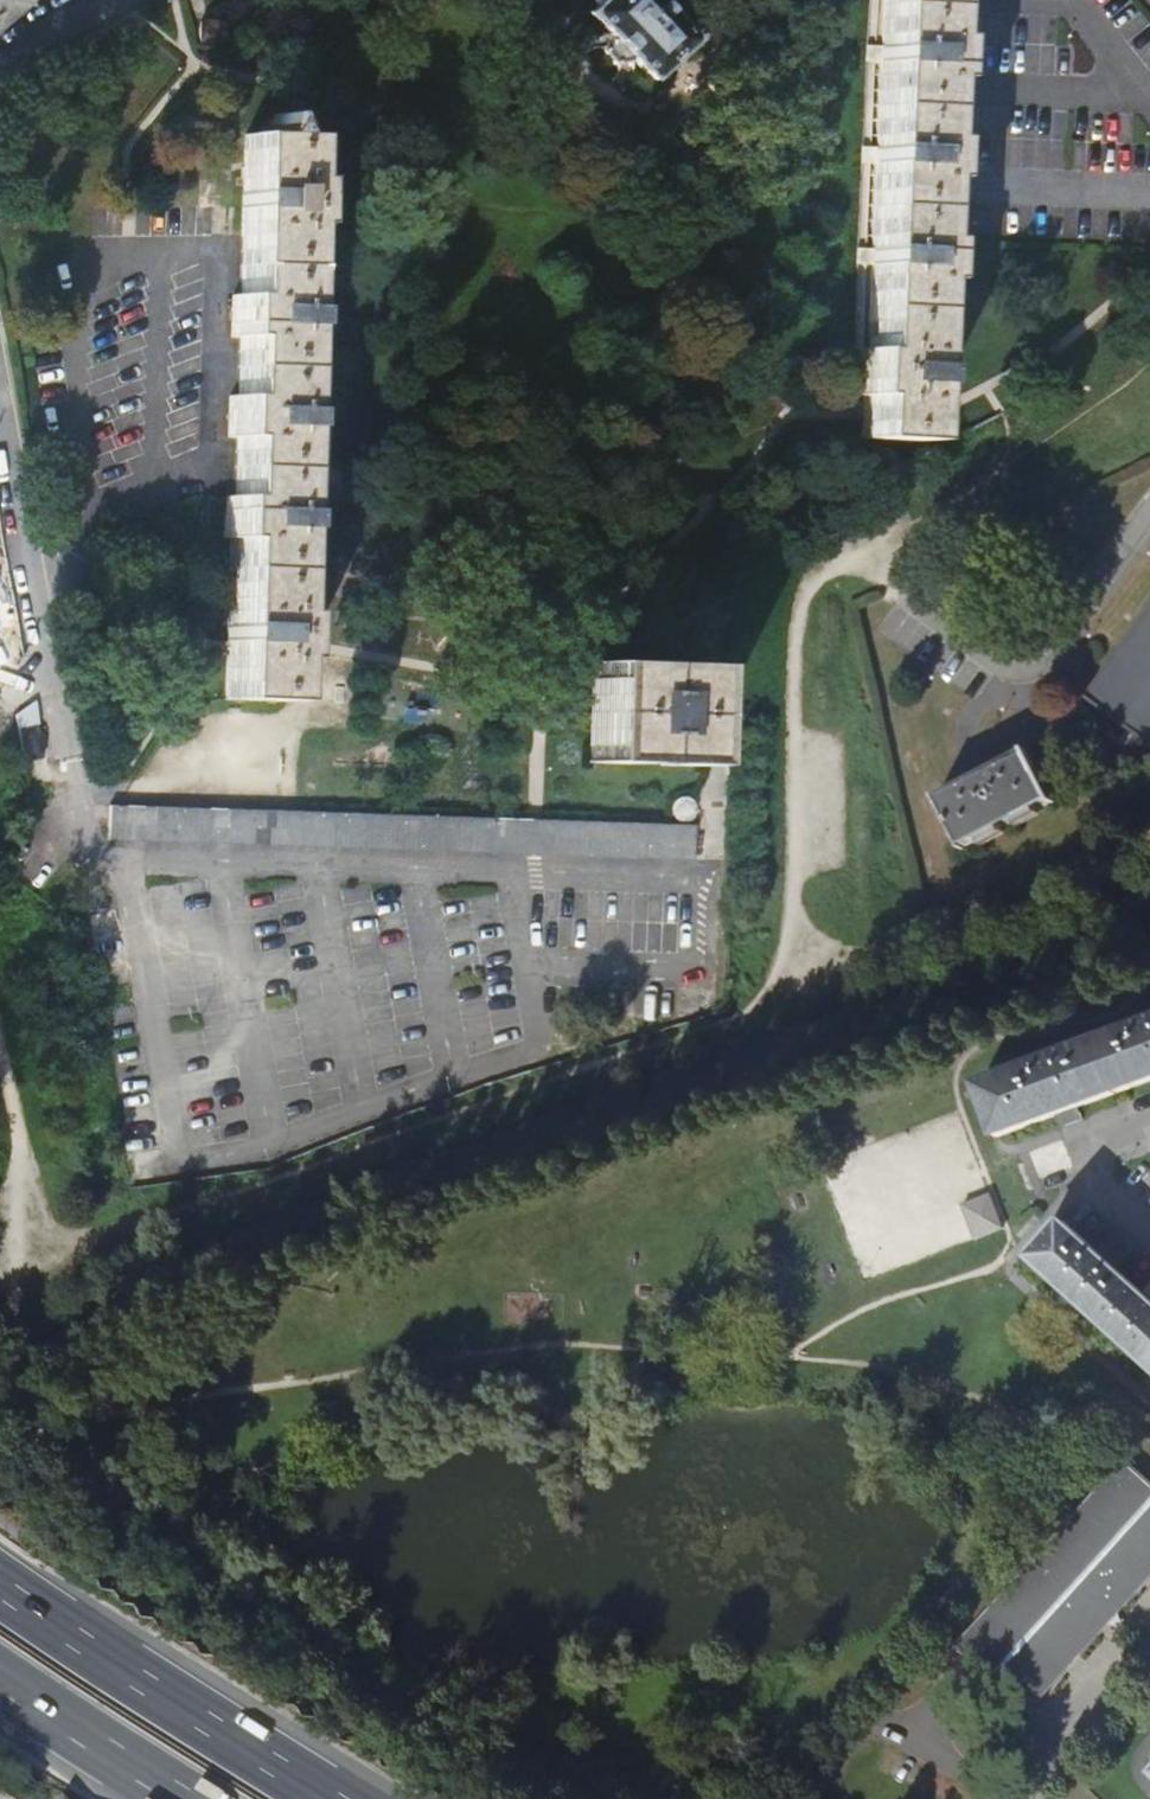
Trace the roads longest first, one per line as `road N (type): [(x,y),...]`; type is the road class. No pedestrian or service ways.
road 1 (residential): [(0,434),(84,831)]
road 2 (motorway): [(328,1798),(0,1588)]
road 3 (motorway): [(0,1676),(186,1798)]
road 4 (residential): [(0,68),(43,34),(112,0)]

